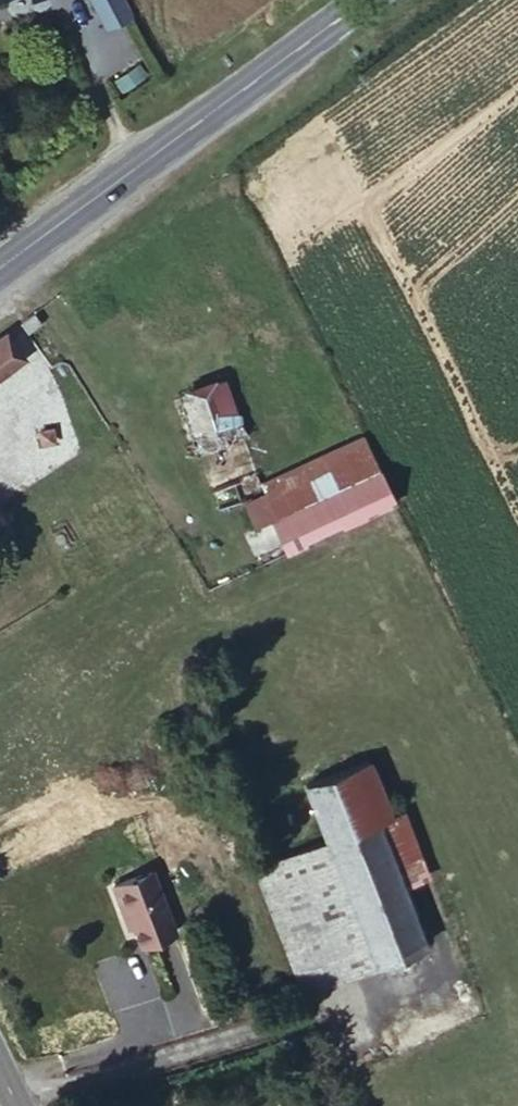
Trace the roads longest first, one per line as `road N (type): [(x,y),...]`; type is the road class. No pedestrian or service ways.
road 1 (secondary): [(355,0),(0,263)]

